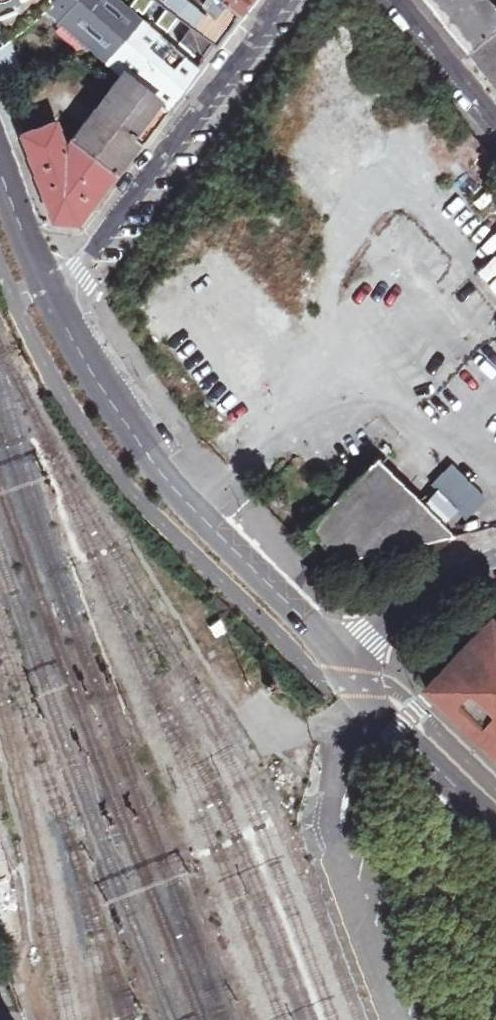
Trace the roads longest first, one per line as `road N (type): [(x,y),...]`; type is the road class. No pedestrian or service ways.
road 1 (unclassified): [(39,289),(93,395),(337,658)]
road 2 (residential): [(39,289),(76,270),(289,0)]
road 3 (unclassified): [(495,827),(369,705),(337,658)]
road 4 (residential): [(495,552),(400,603),(337,658)]
road 5 (residential): [(393,0),(495,129)]

